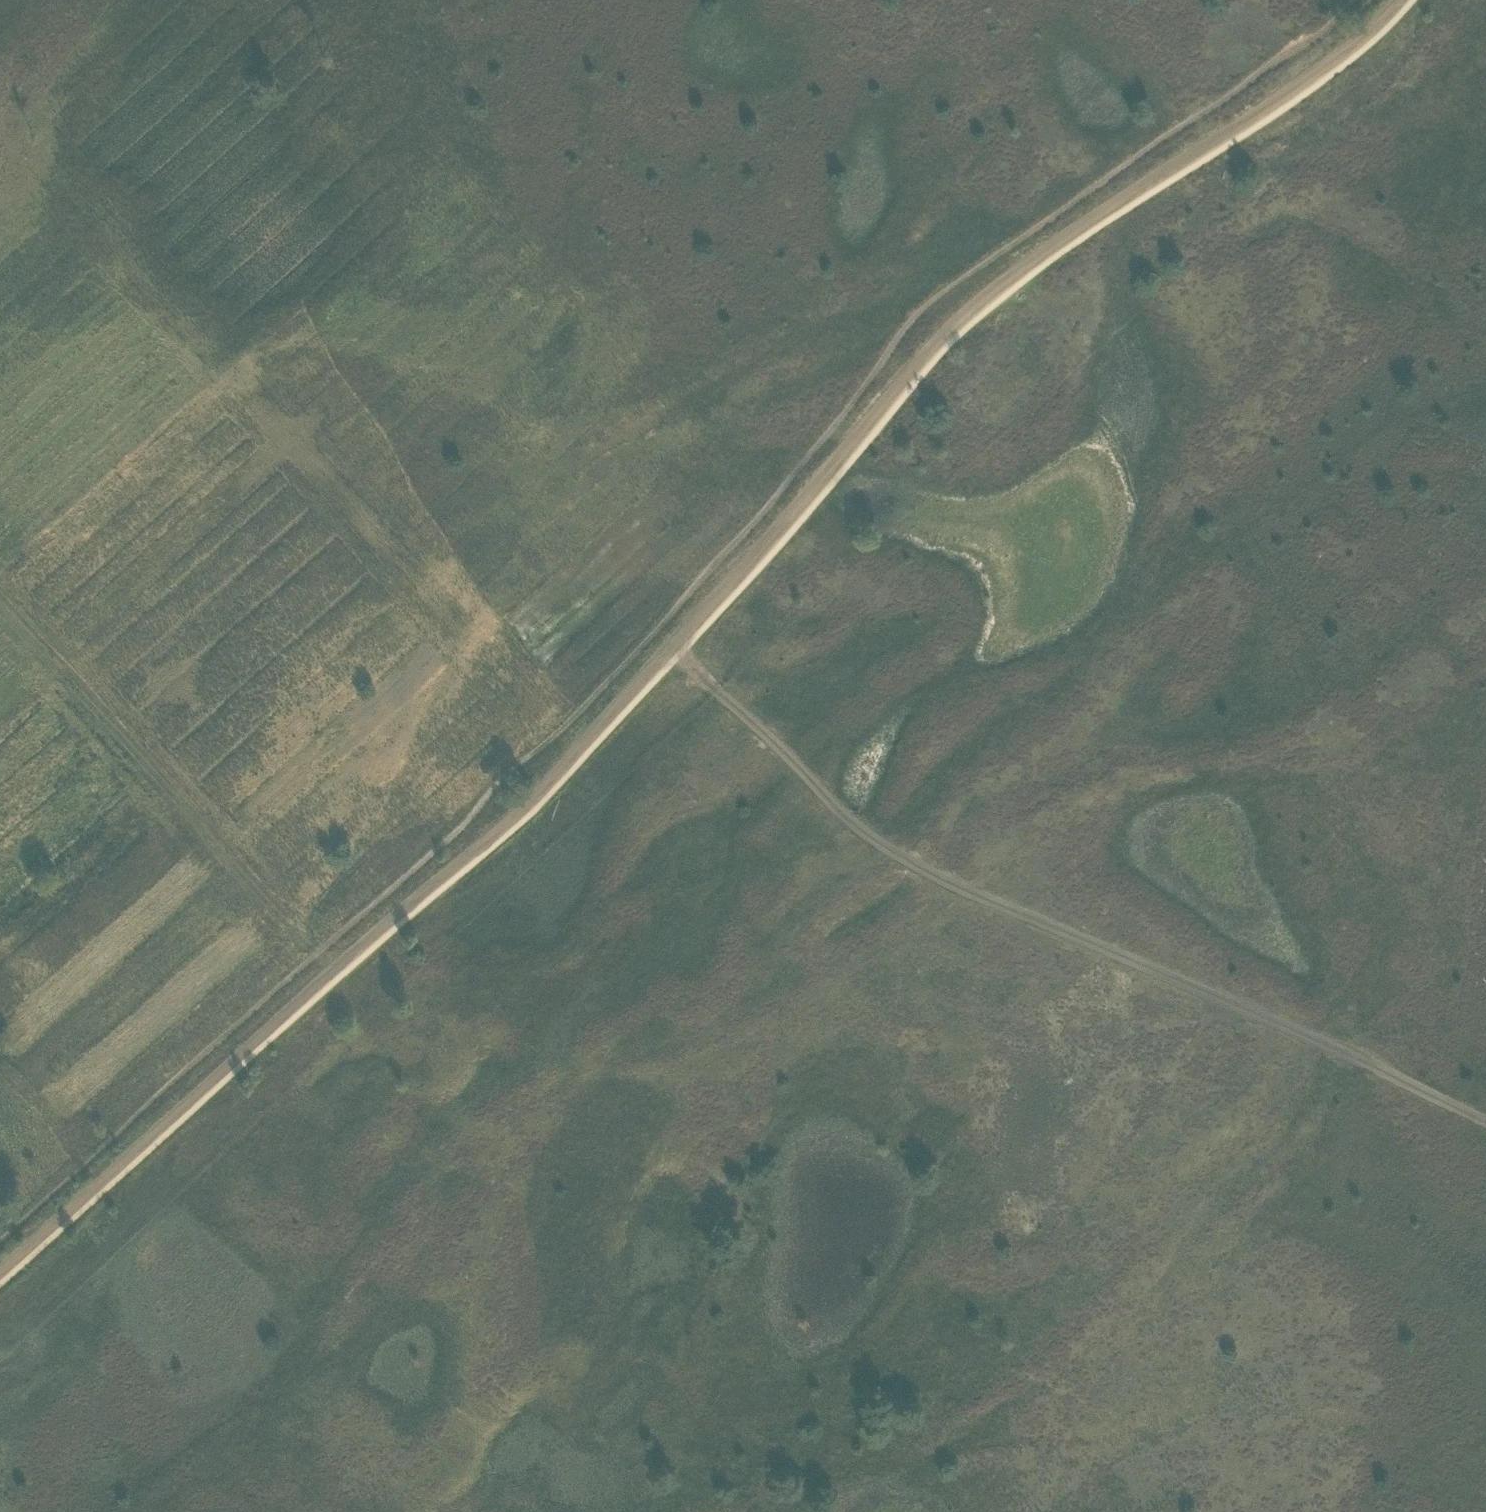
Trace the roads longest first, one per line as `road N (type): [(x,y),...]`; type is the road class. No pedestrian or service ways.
road 1 (track): [(0,1272),(523,806),(666,654),(941,337),(1091,220),(1338,60),(1401,0)]
road 2 (track): [(666,654),(870,842),(1485,1140)]

